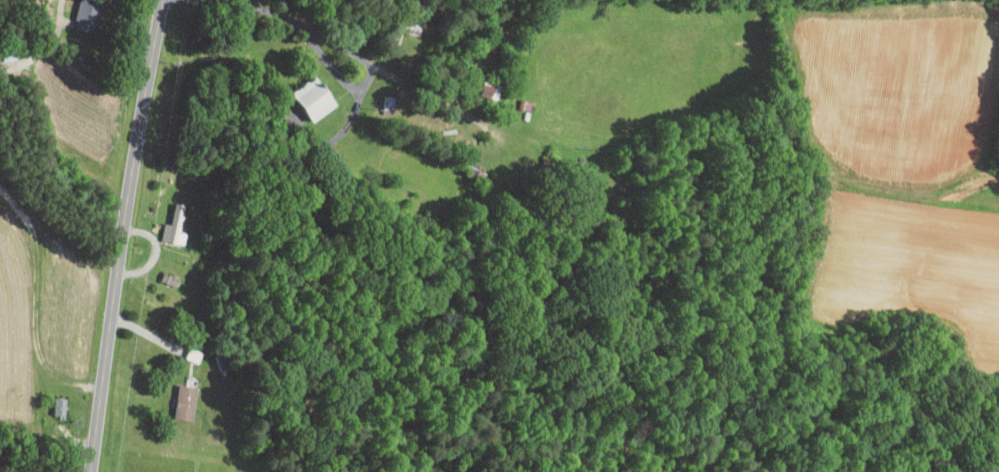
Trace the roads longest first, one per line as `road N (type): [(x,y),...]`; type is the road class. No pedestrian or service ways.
road 1 (residential): [(90,471),(163,0)]

